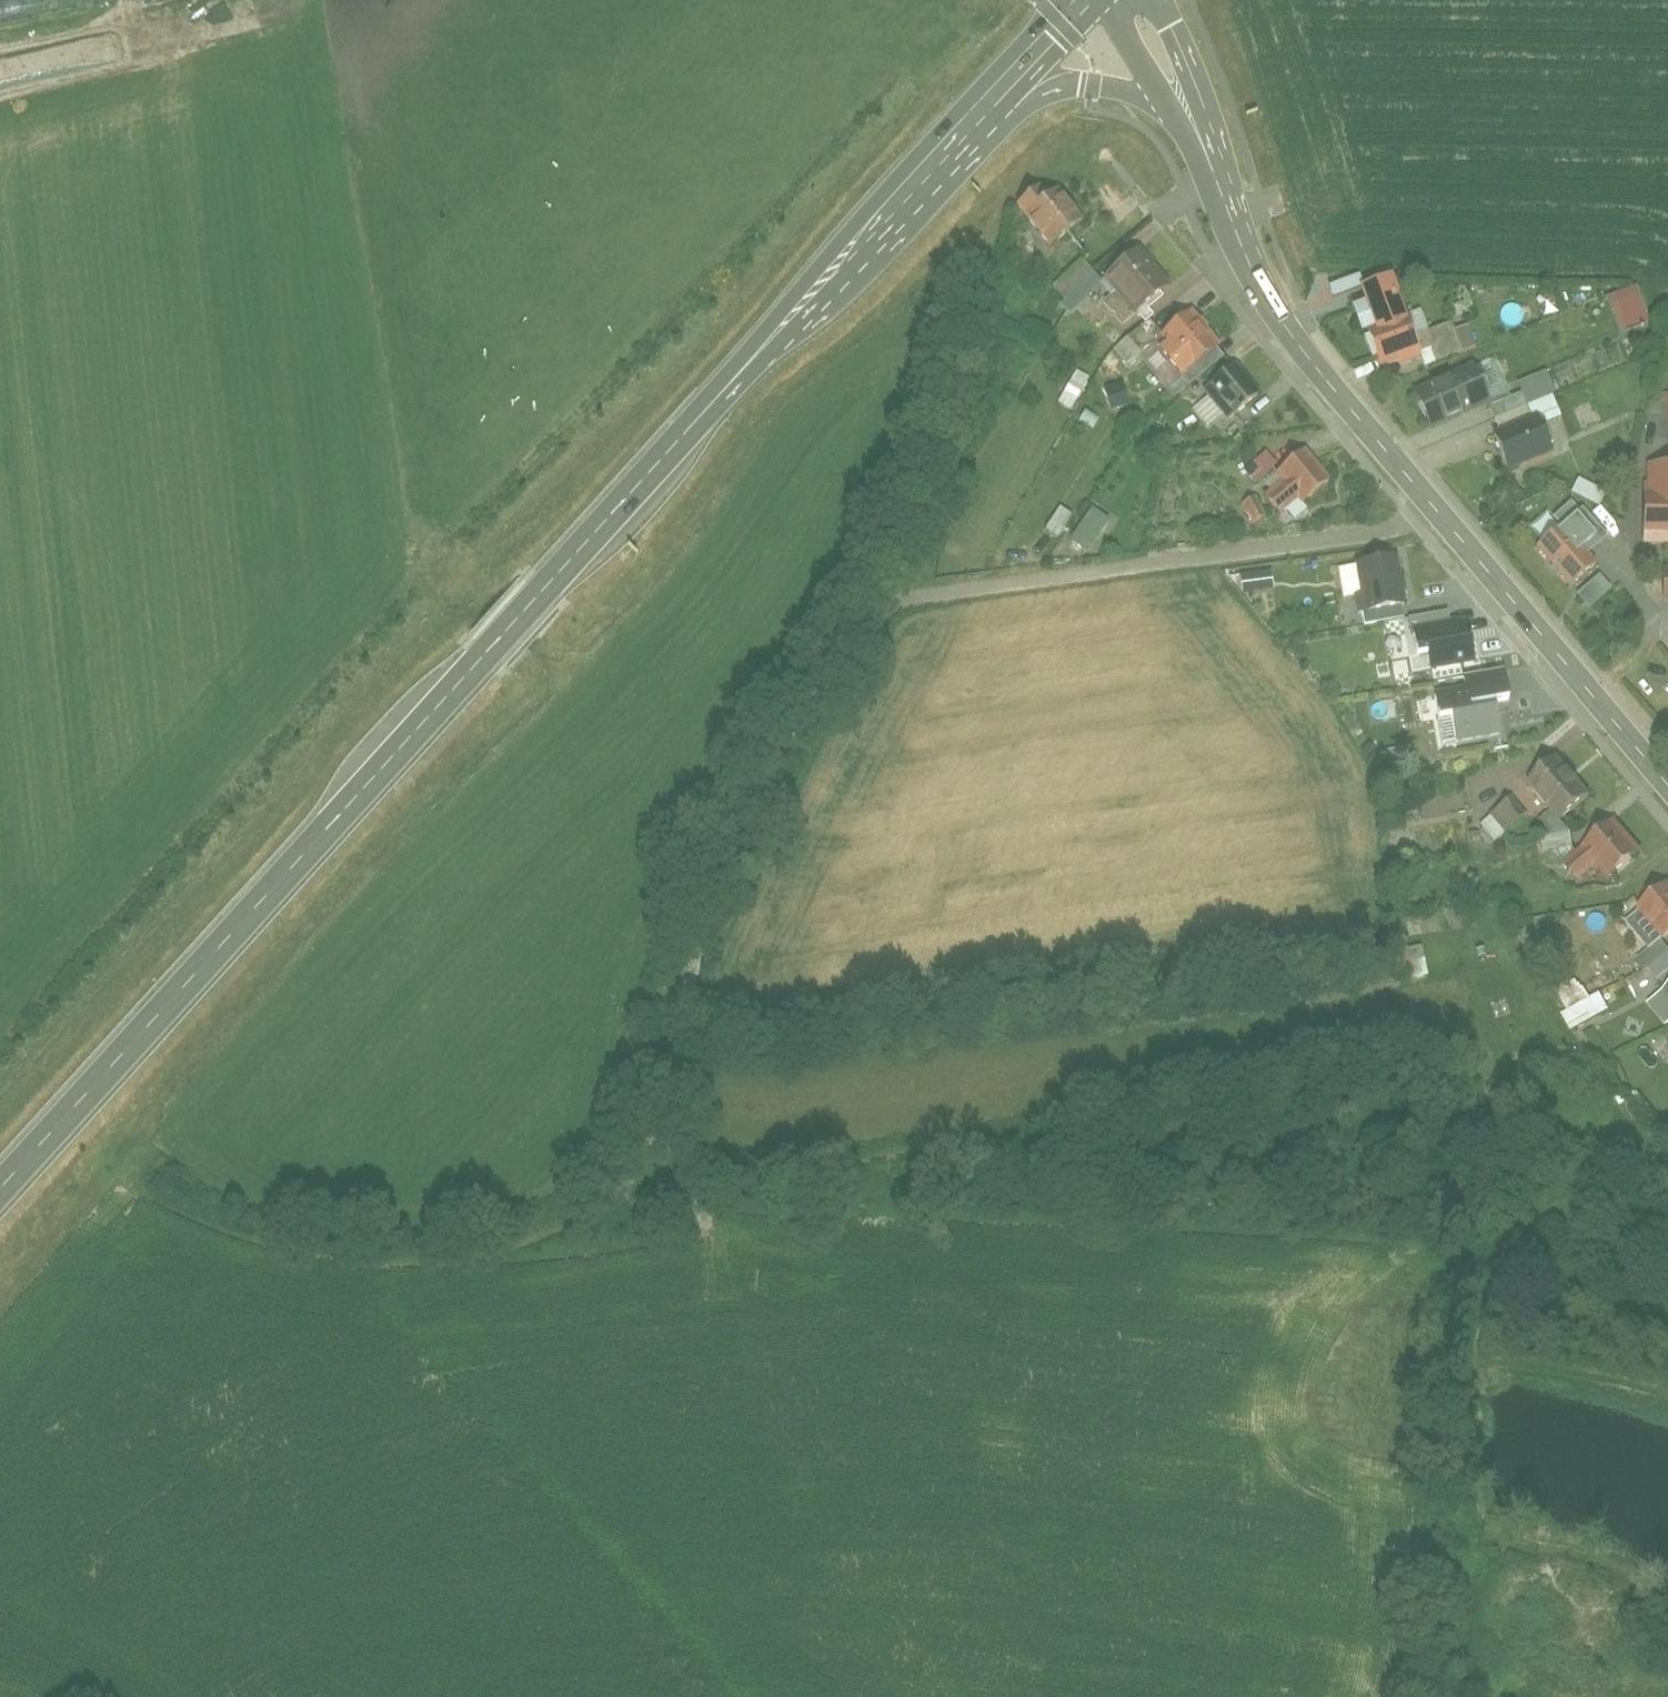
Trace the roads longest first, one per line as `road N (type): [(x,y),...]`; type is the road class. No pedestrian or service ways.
road 1 (track): [(127,1185),(276,1254),(388,1268),(441,1263),(578,1223),(616,1197),(726,890),(869,622),(910,598),(1446,521)]
road 2 (primary): [(0,1198),(932,169)]
road 3 (tertiary): [(1667,785),(1297,344),(1251,270),(1196,144)]
road 4 (primary): [(932,169),(1014,108),(1093,83),(1163,109),(1196,144)]
road 5 (primary): [(932,169),(1087,0)]
road 6 (tertiary): [(1196,144),(1124,0)]

